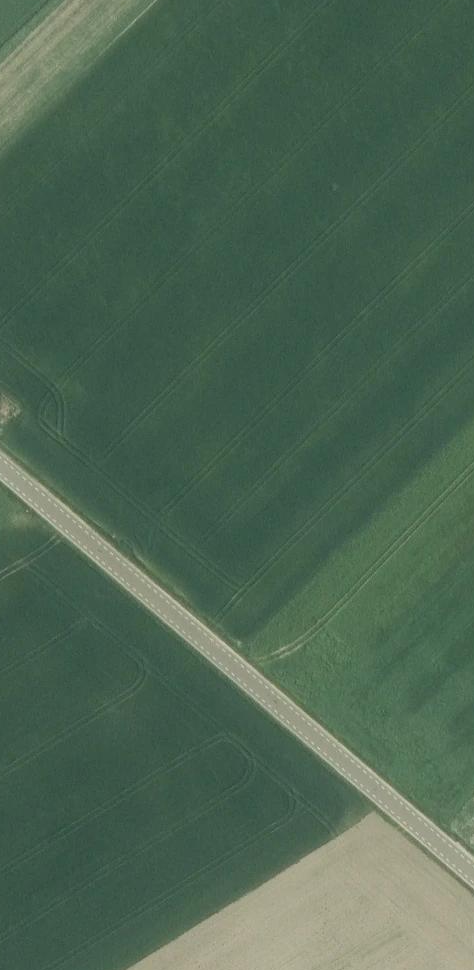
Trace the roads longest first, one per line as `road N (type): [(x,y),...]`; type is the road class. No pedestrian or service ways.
road 1 (unclassified): [(473,874),(0,465)]

